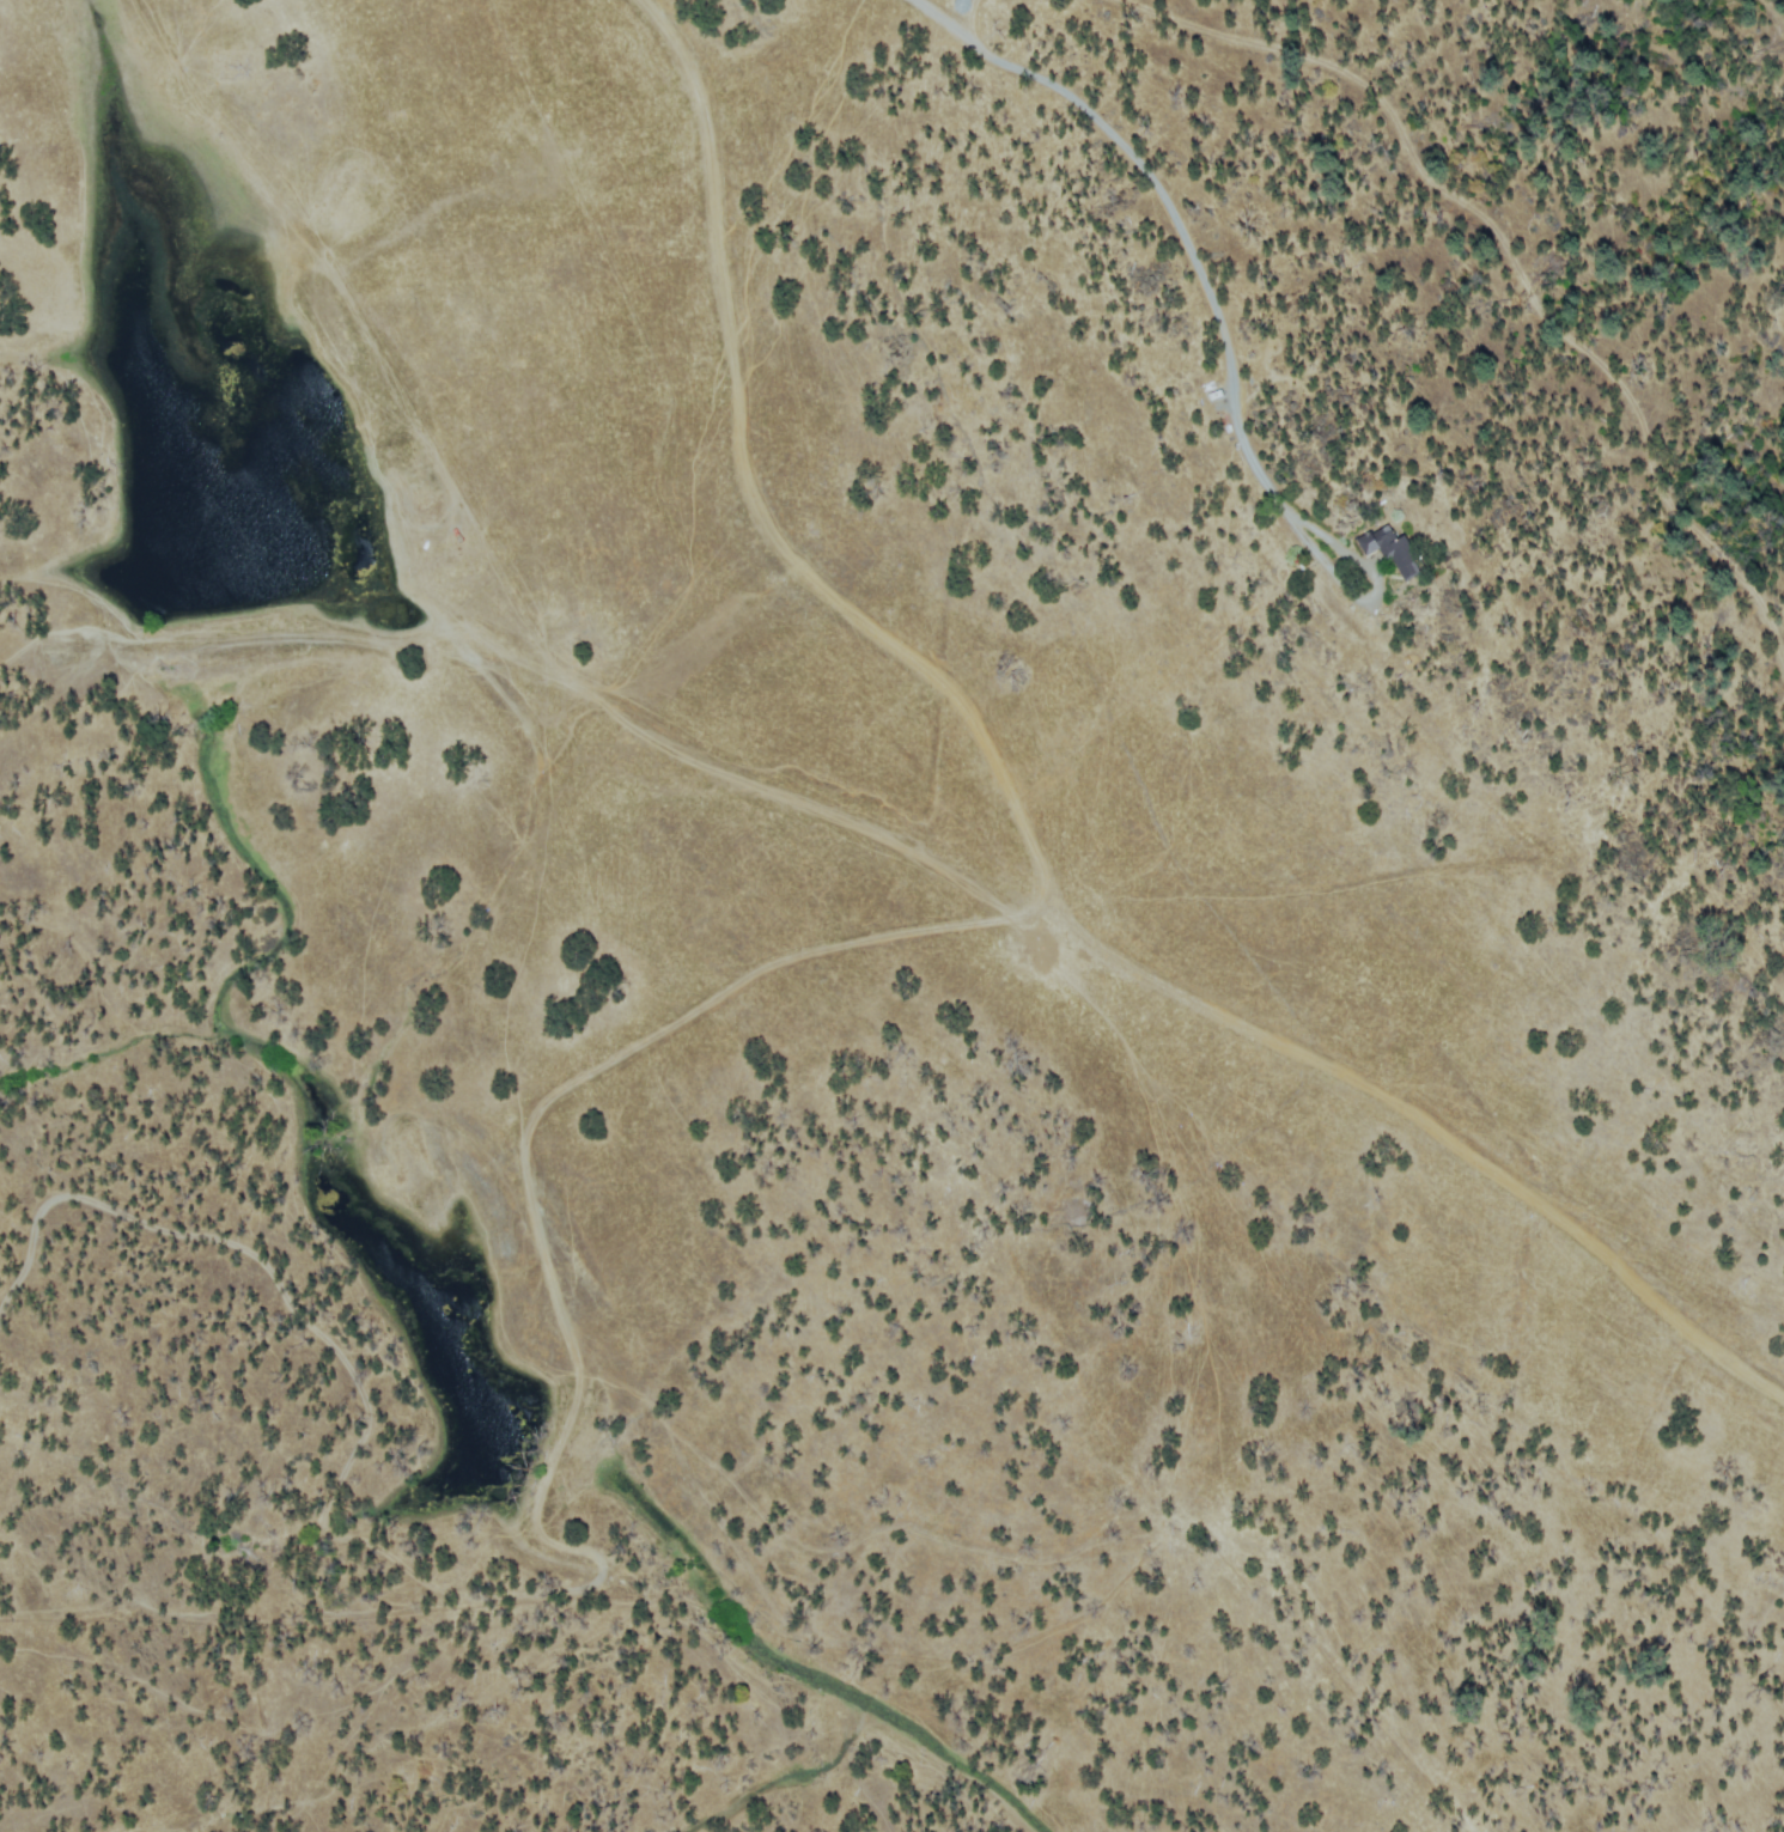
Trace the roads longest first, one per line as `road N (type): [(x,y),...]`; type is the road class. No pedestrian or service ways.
road 1 (residential): [(0,1309),(25,1264),(37,1211),(62,1193),(147,1225),(235,1240),(279,1277),(287,1298),(347,1361),(370,1414),(325,1498),(335,1533),(365,1535),(427,1578),(485,1568),(515,1591),(547,1595),(598,1576),(593,1553),(535,1526),(537,1487),(579,1384),(576,1345),(536,1219),(526,1133),(532,1115),(759,963),(909,927),(1053,911),(1112,961),(1423,1118),(1783,1401)]
road 2 (residential): [(1053,911),(1016,795),(957,690),(808,573),(749,489),(714,118),(695,63),(651,0)]

